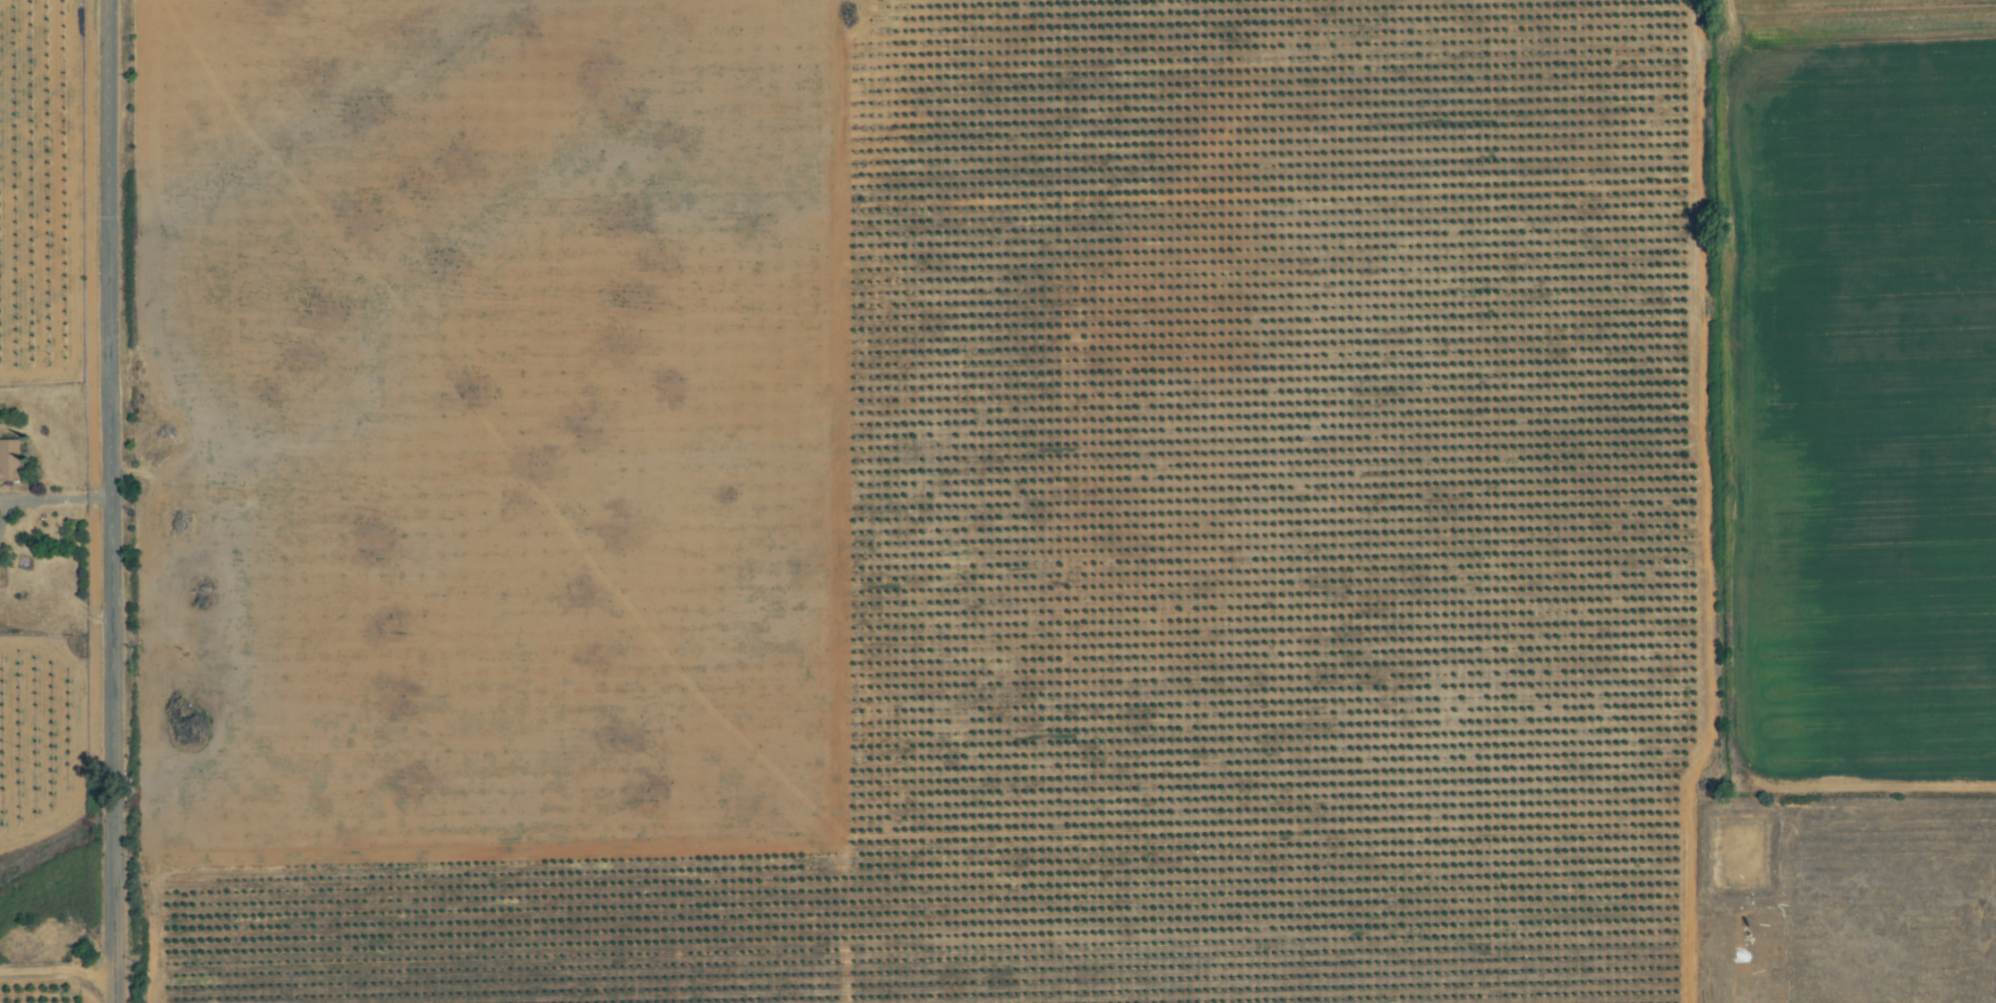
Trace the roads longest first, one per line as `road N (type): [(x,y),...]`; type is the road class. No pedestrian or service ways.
road 1 (residential): [(115,1002),(109,0)]

